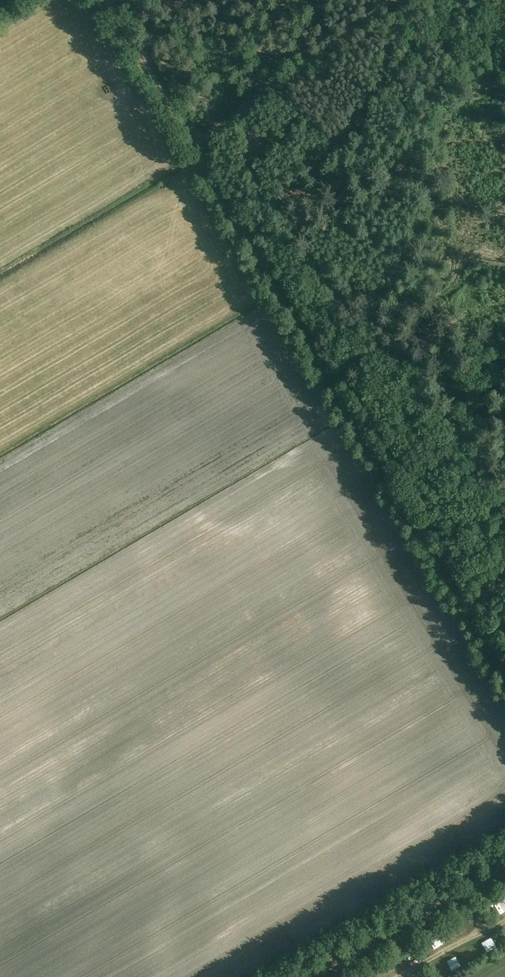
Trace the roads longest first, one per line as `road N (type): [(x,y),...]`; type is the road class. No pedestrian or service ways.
road 1 (track): [(193,146),(504,672)]
road 2 (track): [(312,976),(504,864)]
road 3 (track): [(109,0),(193,146)]

